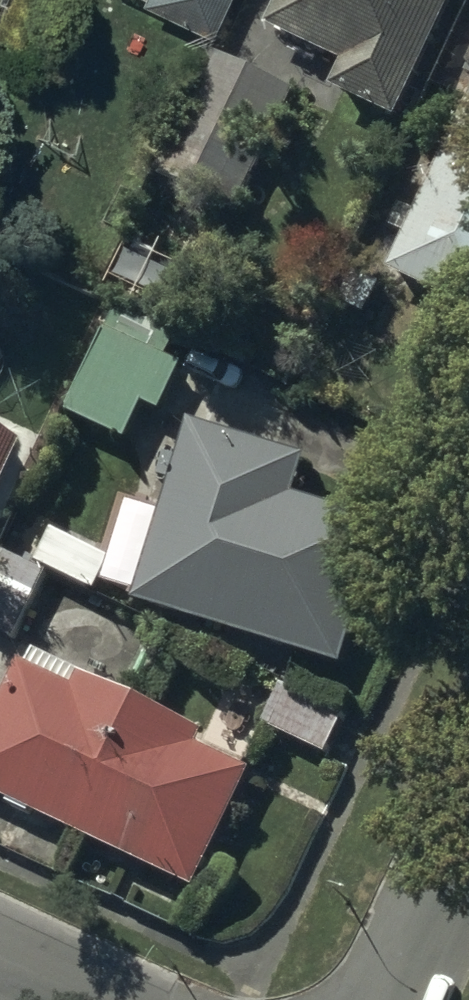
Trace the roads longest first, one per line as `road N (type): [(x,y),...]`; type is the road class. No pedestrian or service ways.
road 1 (residential): [(468,833),(388,999)]

